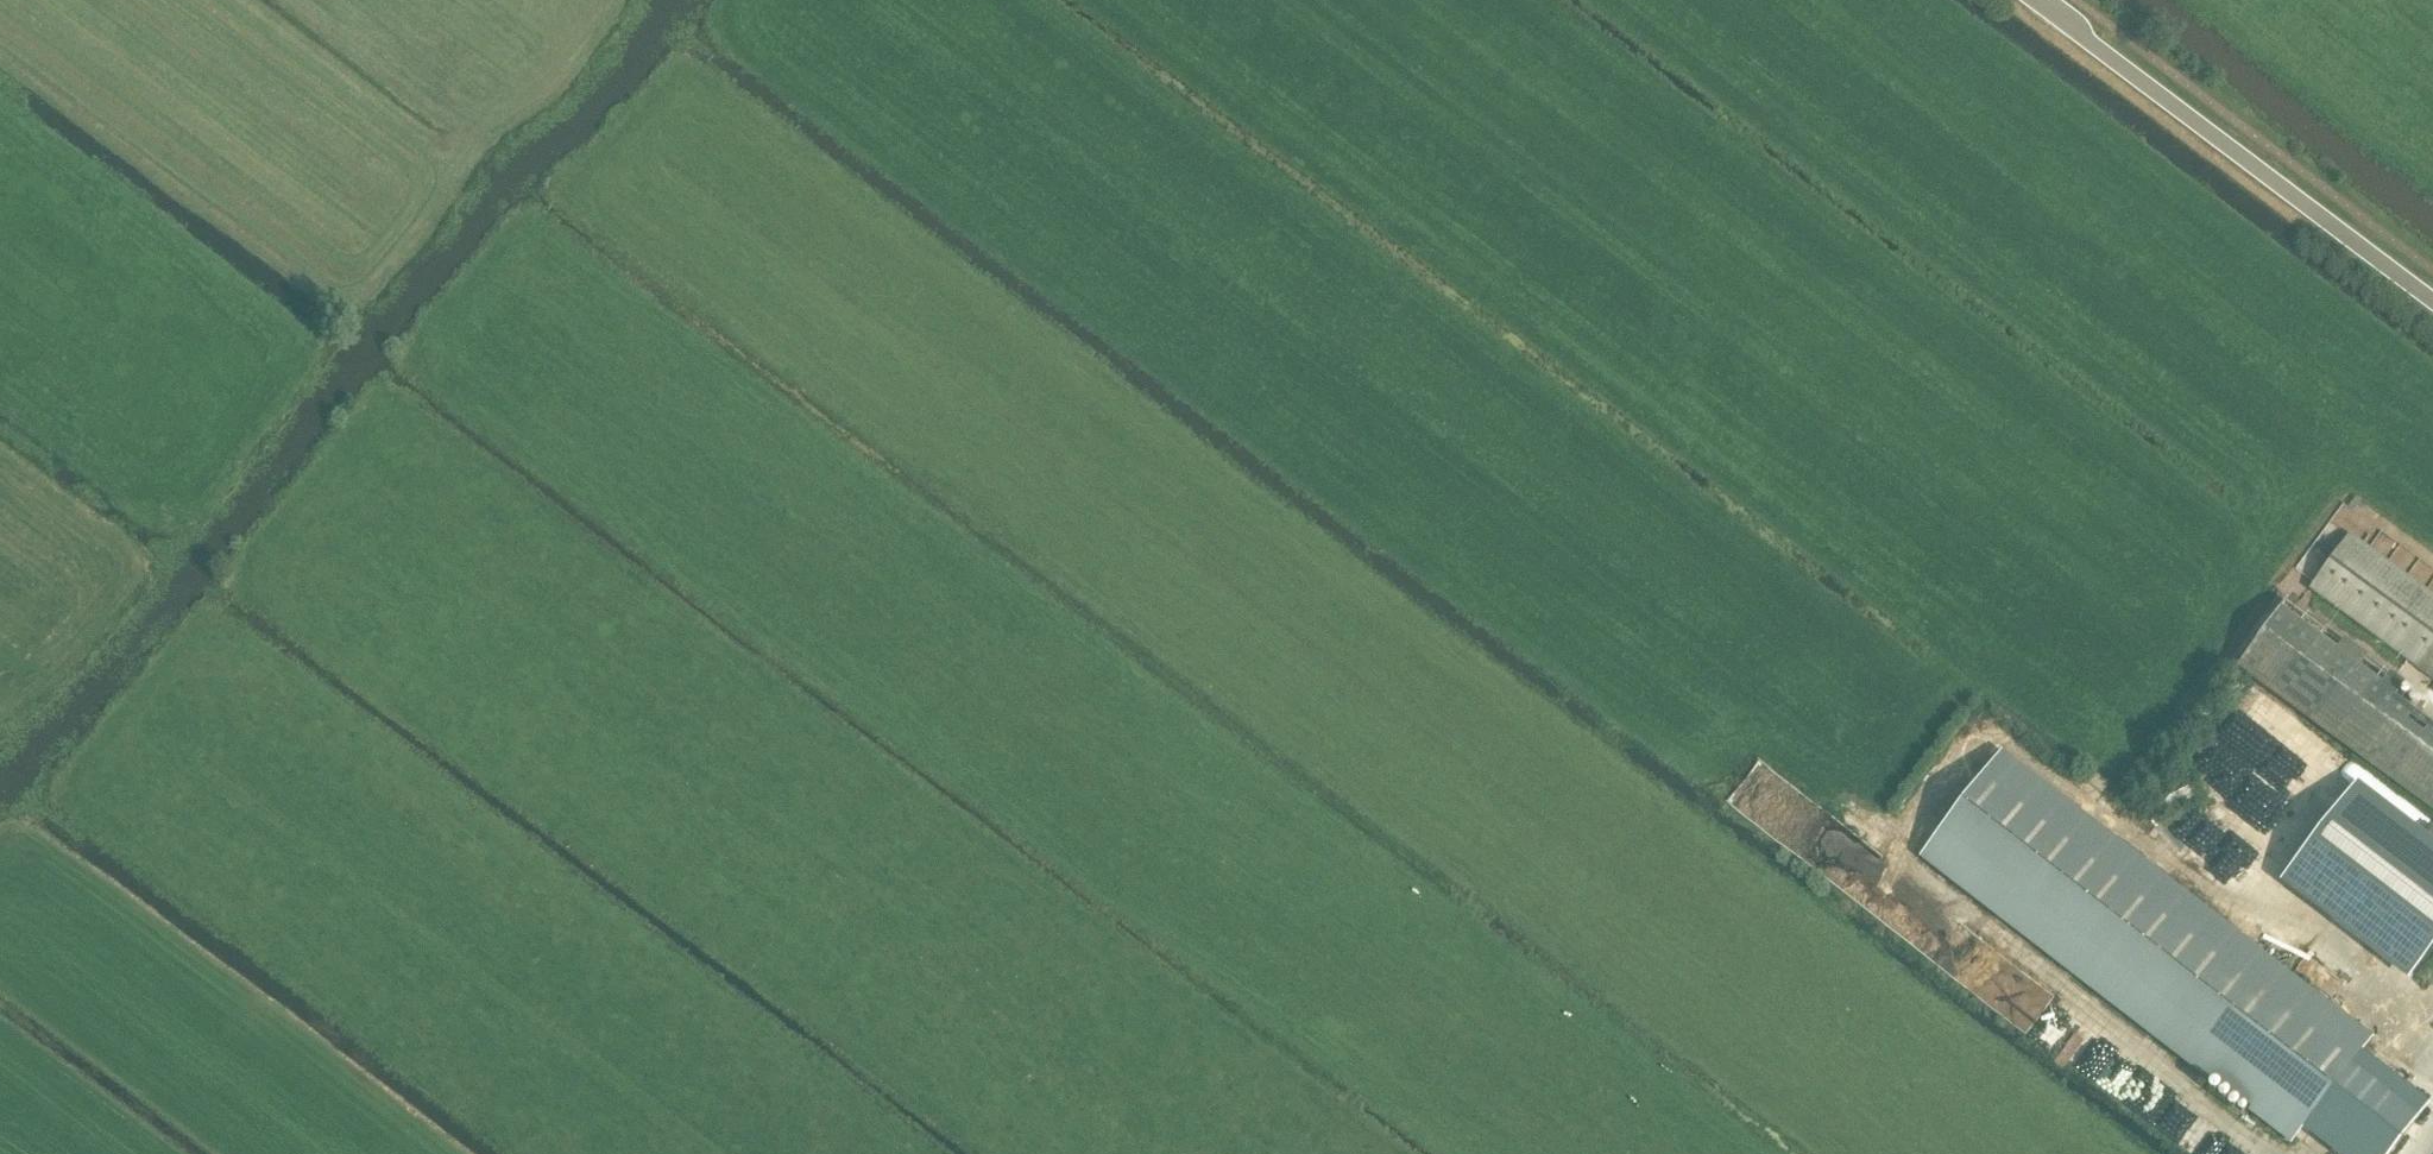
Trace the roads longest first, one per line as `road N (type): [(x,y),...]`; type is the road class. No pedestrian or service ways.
road 1 (tertiary): [(2432,301),(2037,0)]

